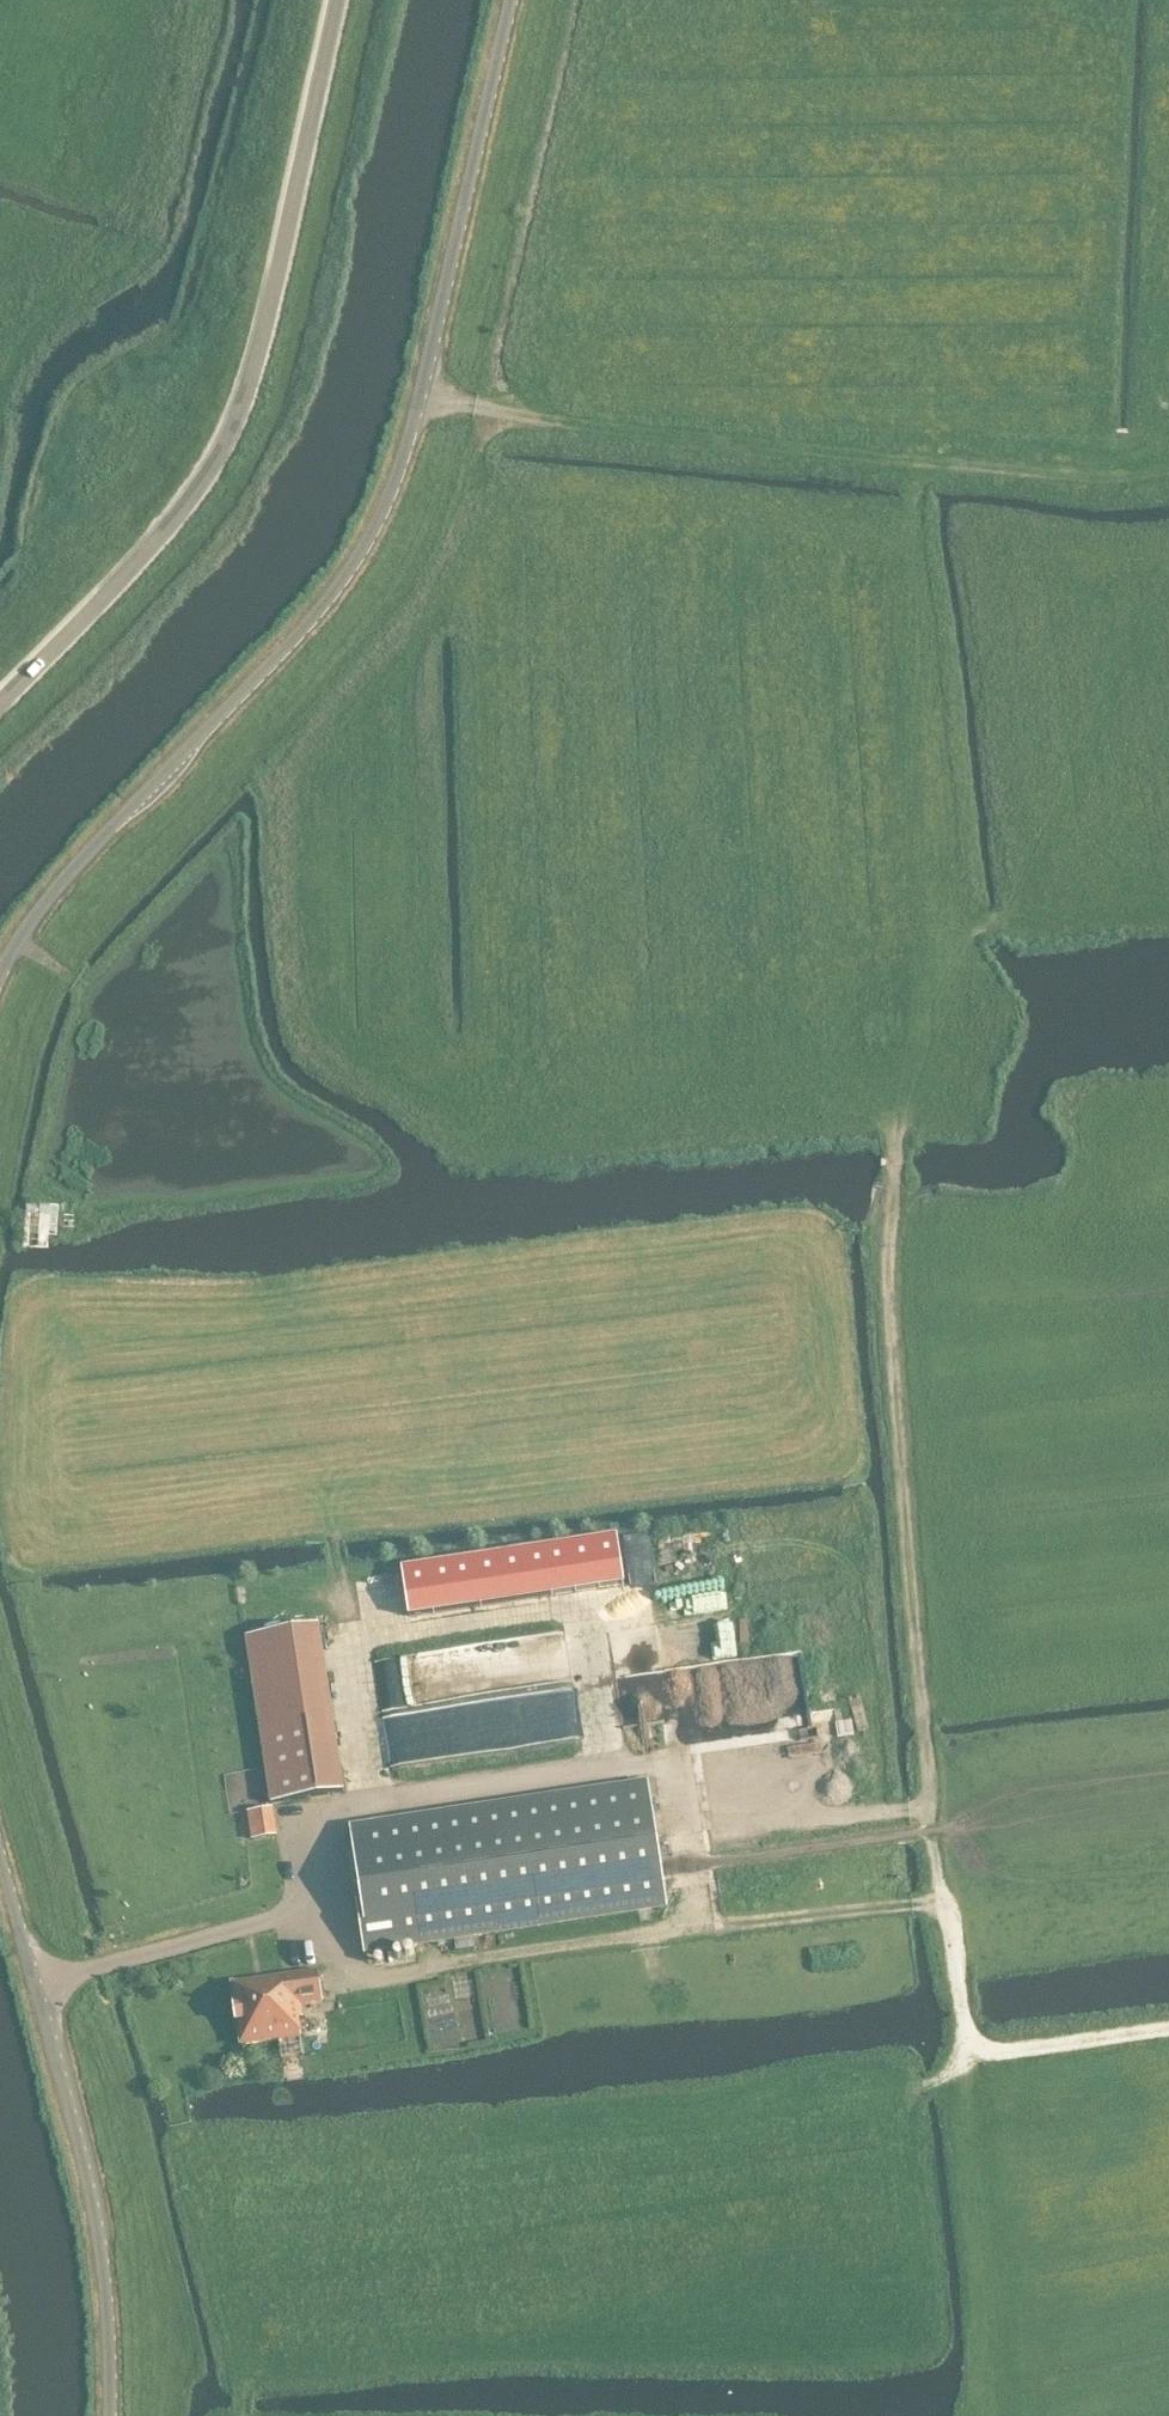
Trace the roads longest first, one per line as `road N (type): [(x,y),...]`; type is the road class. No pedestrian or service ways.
road 1 (track): [(951,933),(900,1142),(891,1264),(929,1809),(967,2054),(1168,2029)]
road 2 (unclassified): [(0,985),(31,920),(96,844),(259,682),(361,558),(397,483),(423,400),(515,0)]
road 3 (tertiary): [(0,702),(225,451),(258,371),(337,0)]
road 4 (track): [(1168,468),(1114,477),(814,460),(553,429),(483,407),(423,400)]
road 5 (unclassified): [(114,2415),(100,2210),(0,1850)]
road 6 (track): [(322,1908),(350,1977),(700,1926),(686,1821)]
road 7 (track): [(510,416),(499,344),(577,0)]
road 8 (track): [(969,2067),(988,2415)]
road 9 (track): [(667,1760),(686,1821),(929,1809)]
road 10 (track): [(692,1862),(962,1825)]
road 11 (track): [(700,1926),(943,1902)]
road 12 (track): [(925,617),(922,464)]

